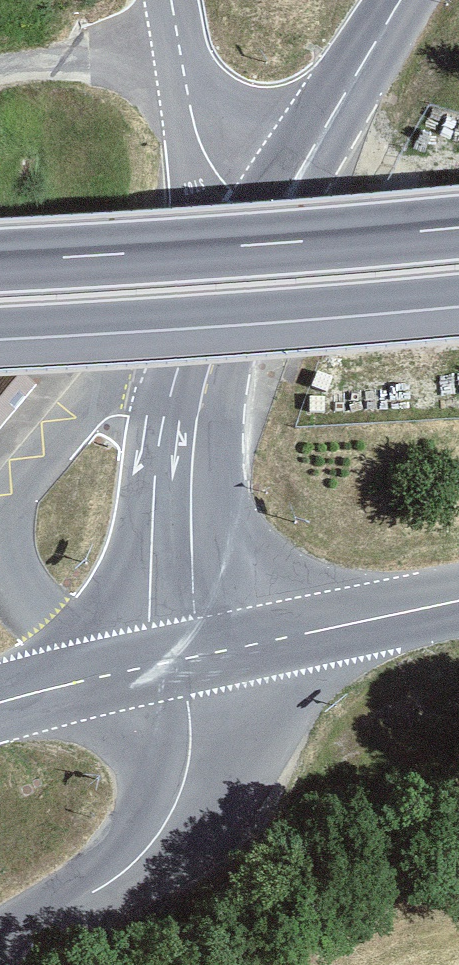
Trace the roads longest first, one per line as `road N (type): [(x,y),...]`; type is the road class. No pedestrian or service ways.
road 1 (trunk): [(458,227),(0,260)]
road 2 (trunk): [(0,323),(458,292)]
road 3 (tertiary): [(184,659),(179,507),(193,367),(264,233)]
road 4 (tertiary): [(0,943),(122,873),(168,820),(189,765),(184,659)]
road 5 (secondary): [(458,601),(184,659)]
road 6 (tertiary): [(264,233),(402,0)]
road 7 (unclassified): [(264,233),(203,152),(171,0)]
road 8 (secondary): [(184,659),(0,703)]
road 9 (track): [(0,70),(178,38)]

